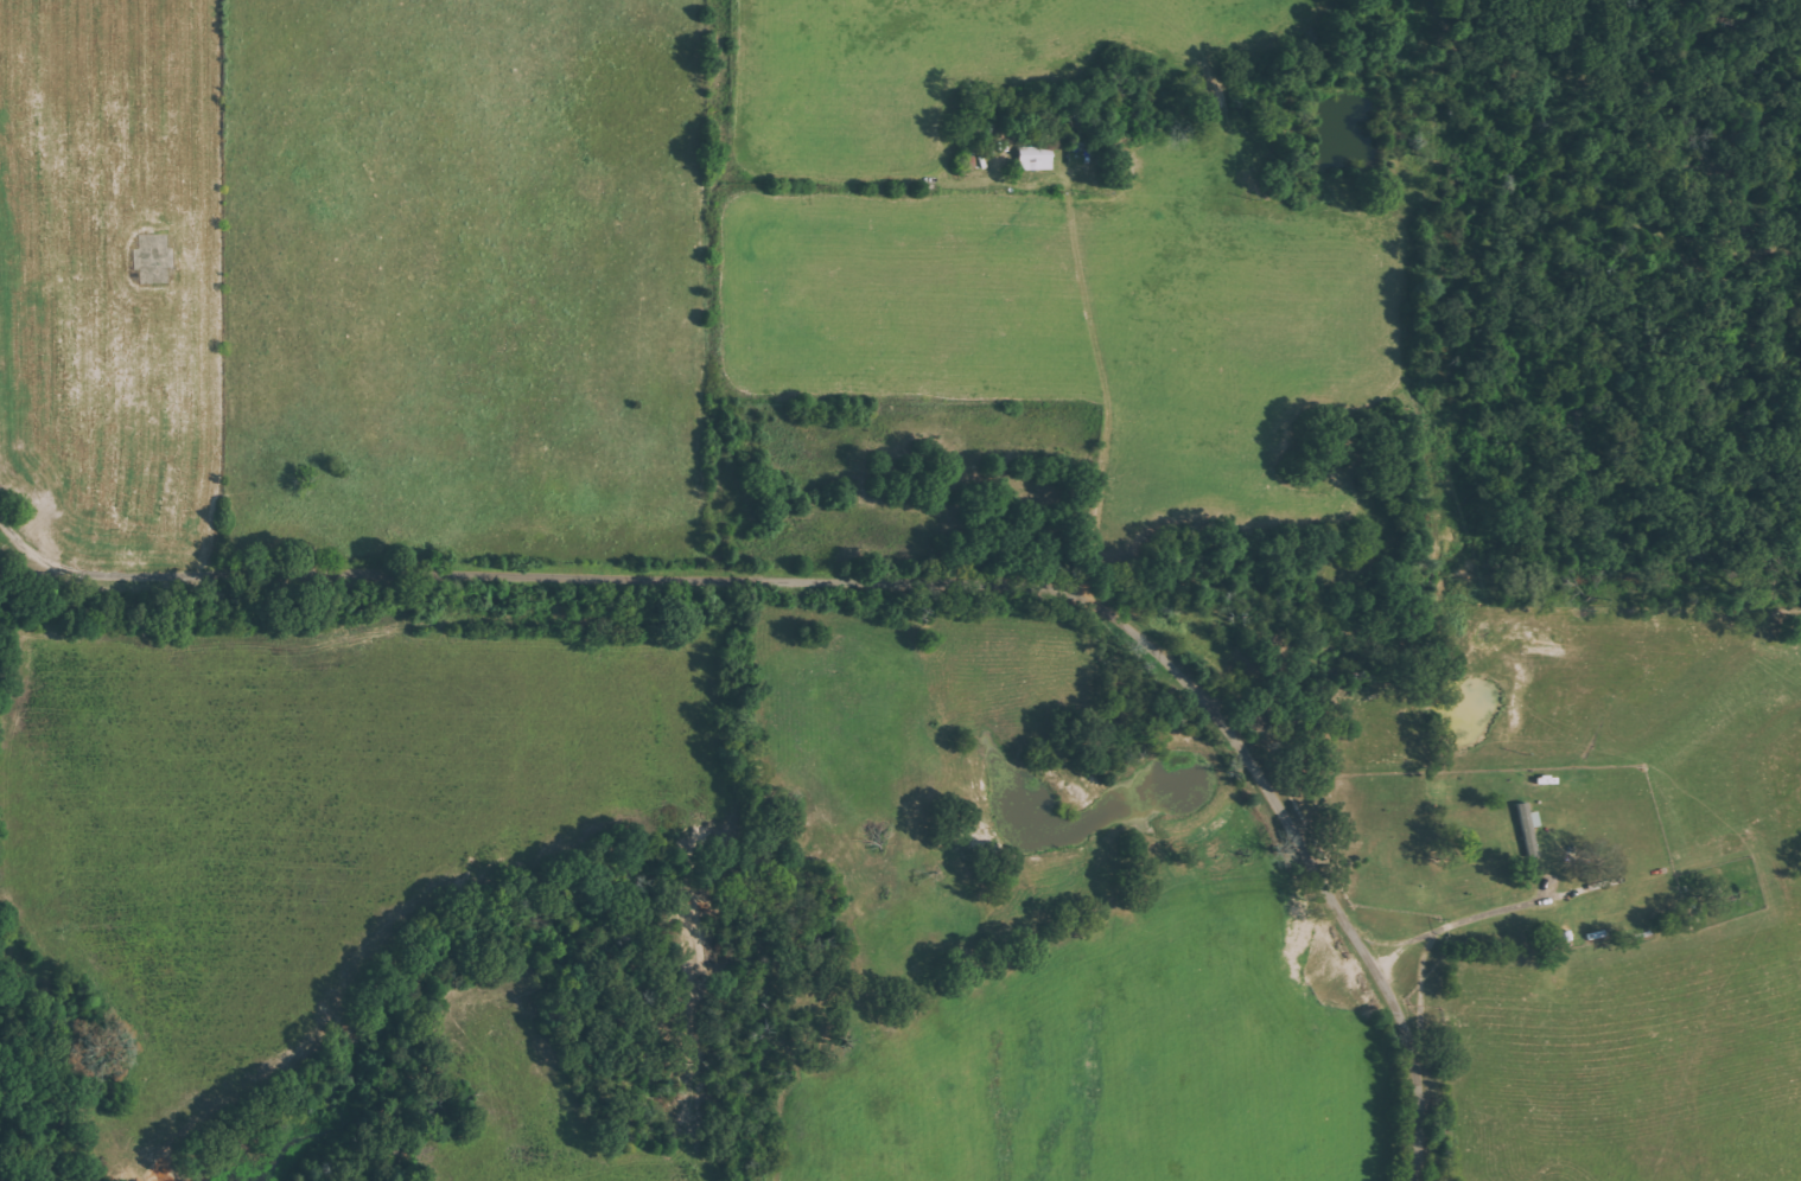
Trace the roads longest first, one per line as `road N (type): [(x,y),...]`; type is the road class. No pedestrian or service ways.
road 1 (residential): [(1419,1180),(1423,1081),(1401,1009),(1252,747),(1172,655),(1097,596),(1038,575),(700,581),(158,570),(117,581),(44,561),(0,504)]
road 2 (residential): [(720,580),(751,0)]

